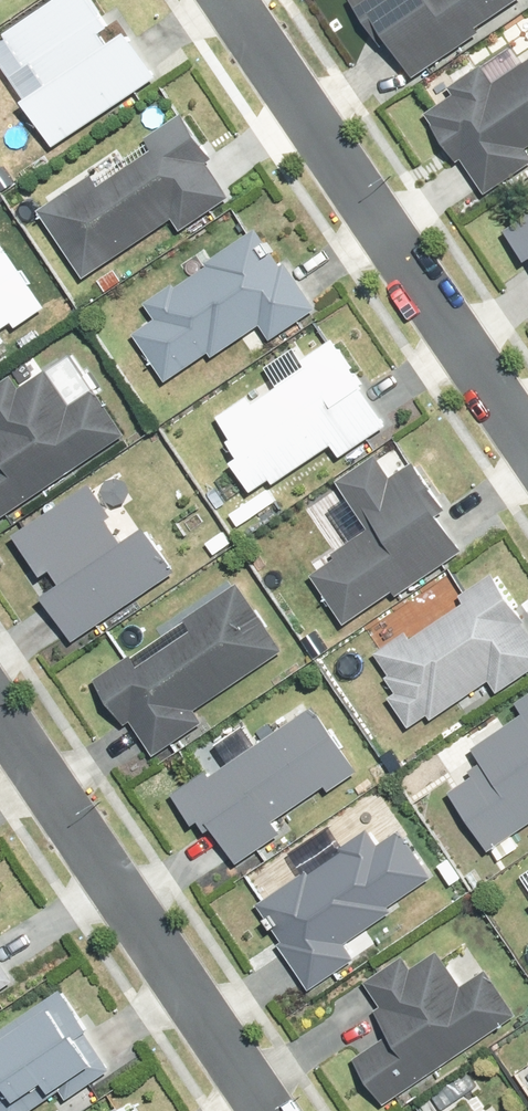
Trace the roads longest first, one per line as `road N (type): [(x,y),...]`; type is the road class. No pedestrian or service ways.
road 1 (residential): [(527,451),(223,0)]
road 2 (residential): [(265,1110),(0,719)]

